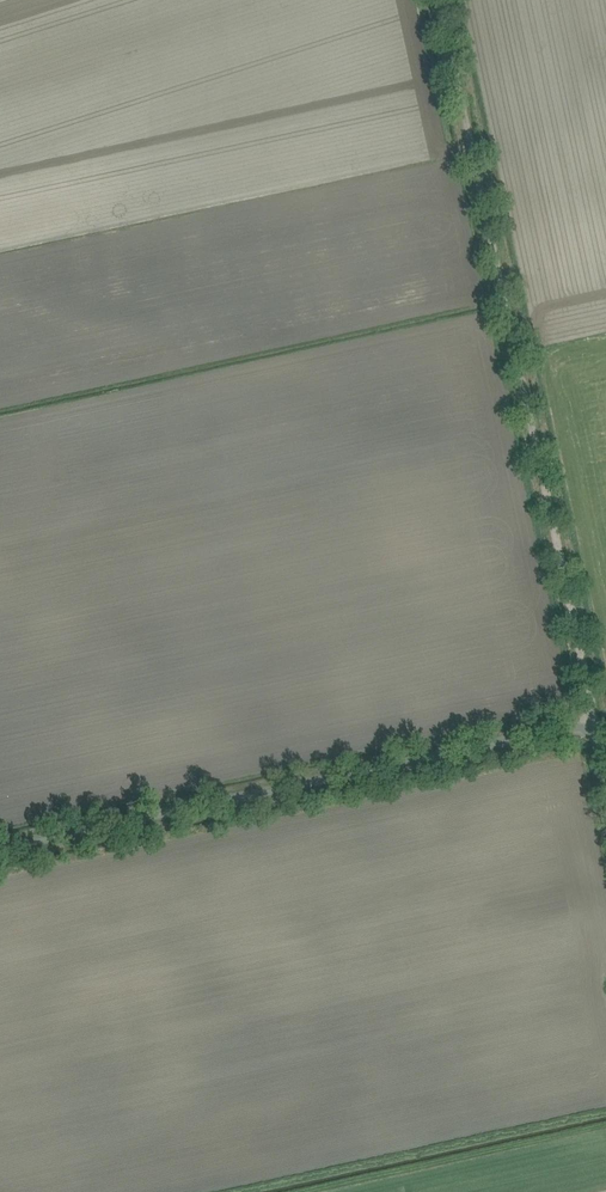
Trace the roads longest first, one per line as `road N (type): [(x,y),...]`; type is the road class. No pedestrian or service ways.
road 1 (track): [(600,728),(443,0)]
road 2 (unclassified): [(605,758),(600,728),(0,850)]

